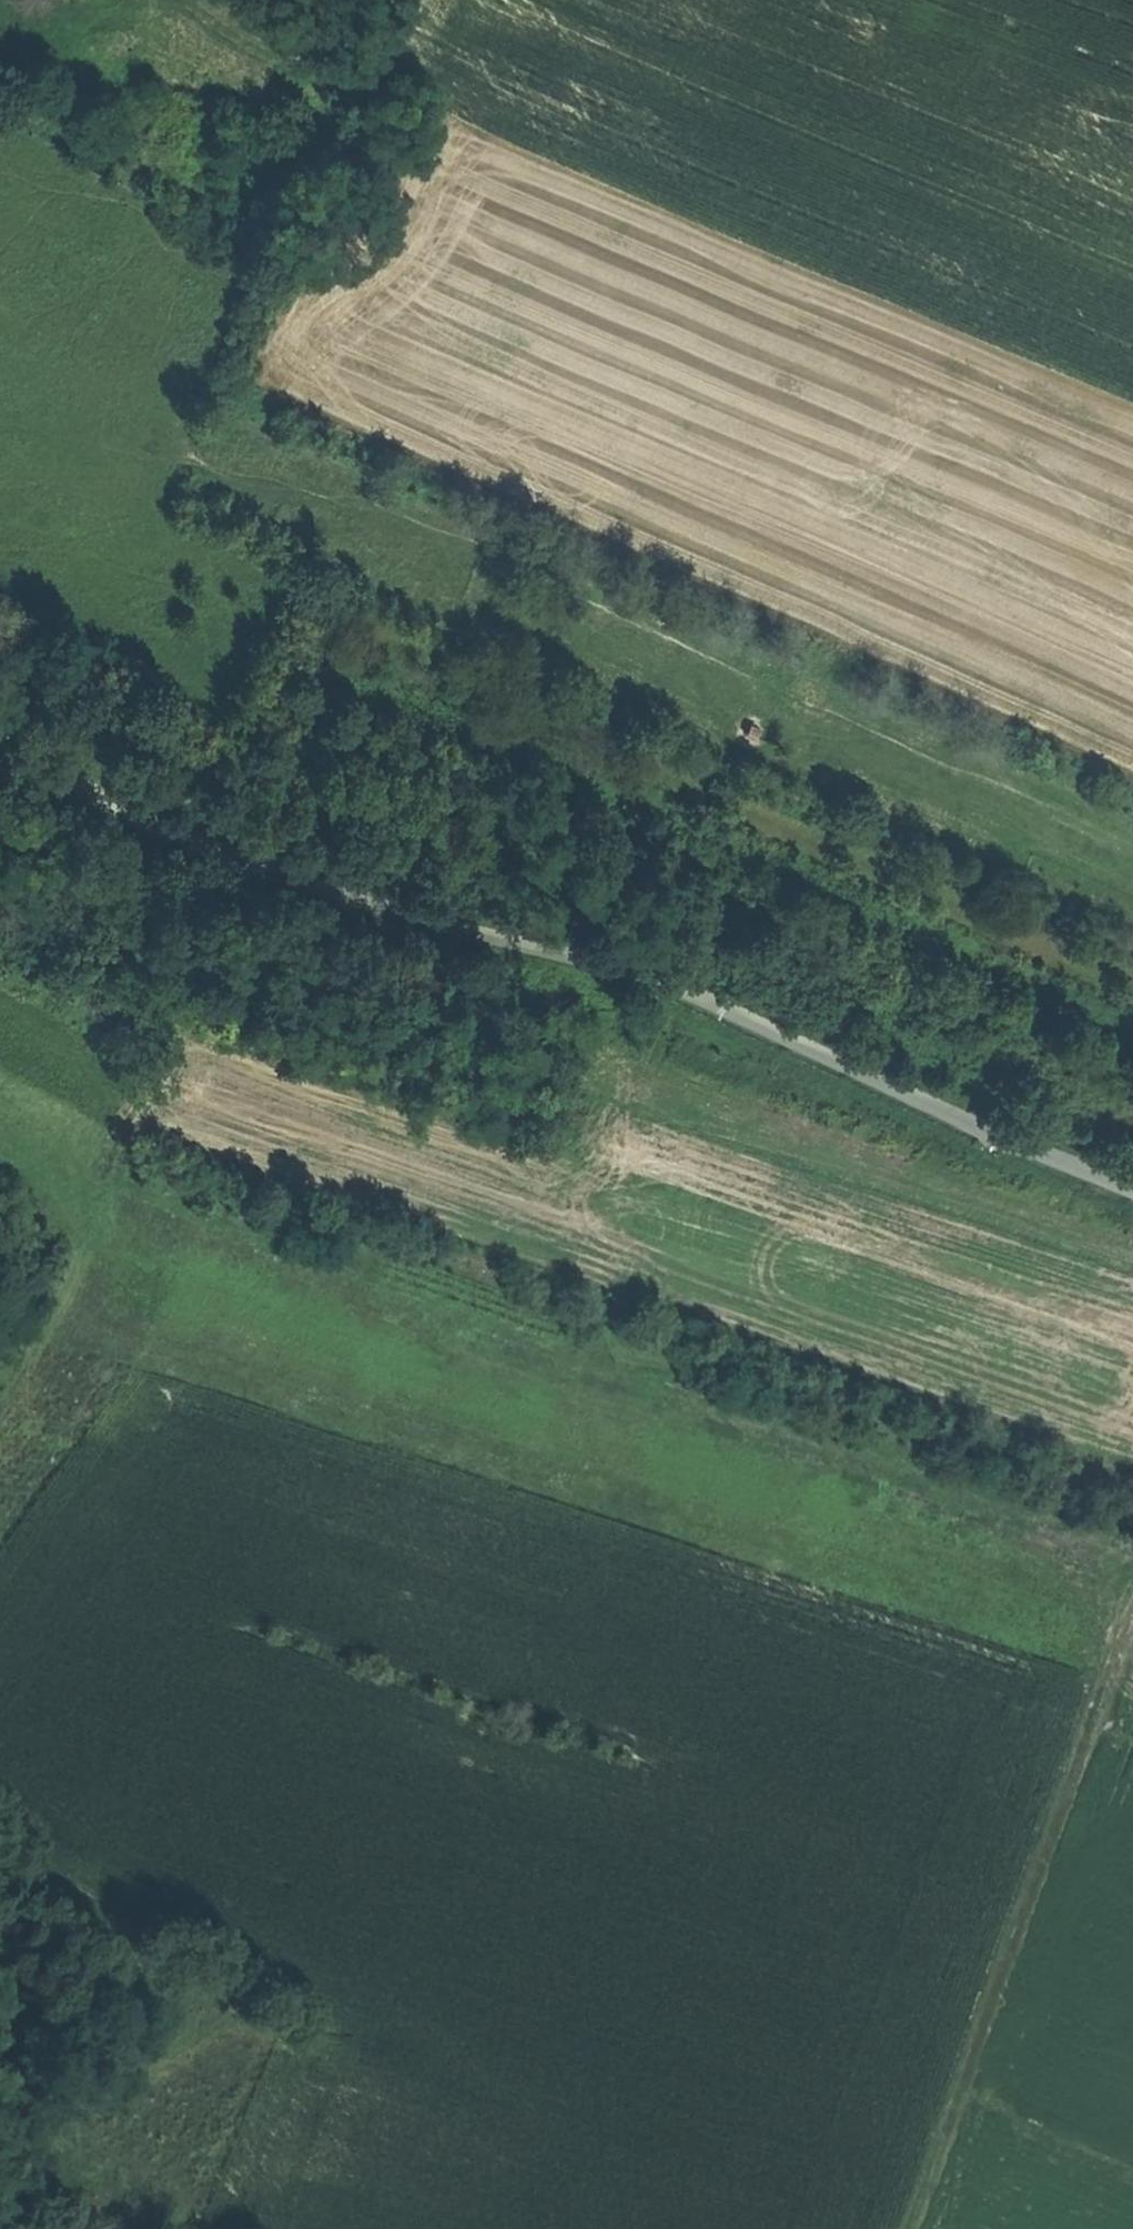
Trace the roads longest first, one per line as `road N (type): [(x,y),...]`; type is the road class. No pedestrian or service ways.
road 1 (track): [(0,768),(403,910),(702,995),(1132,1186)]
road 2 (track): [(1132,1629),(908,2228)]

